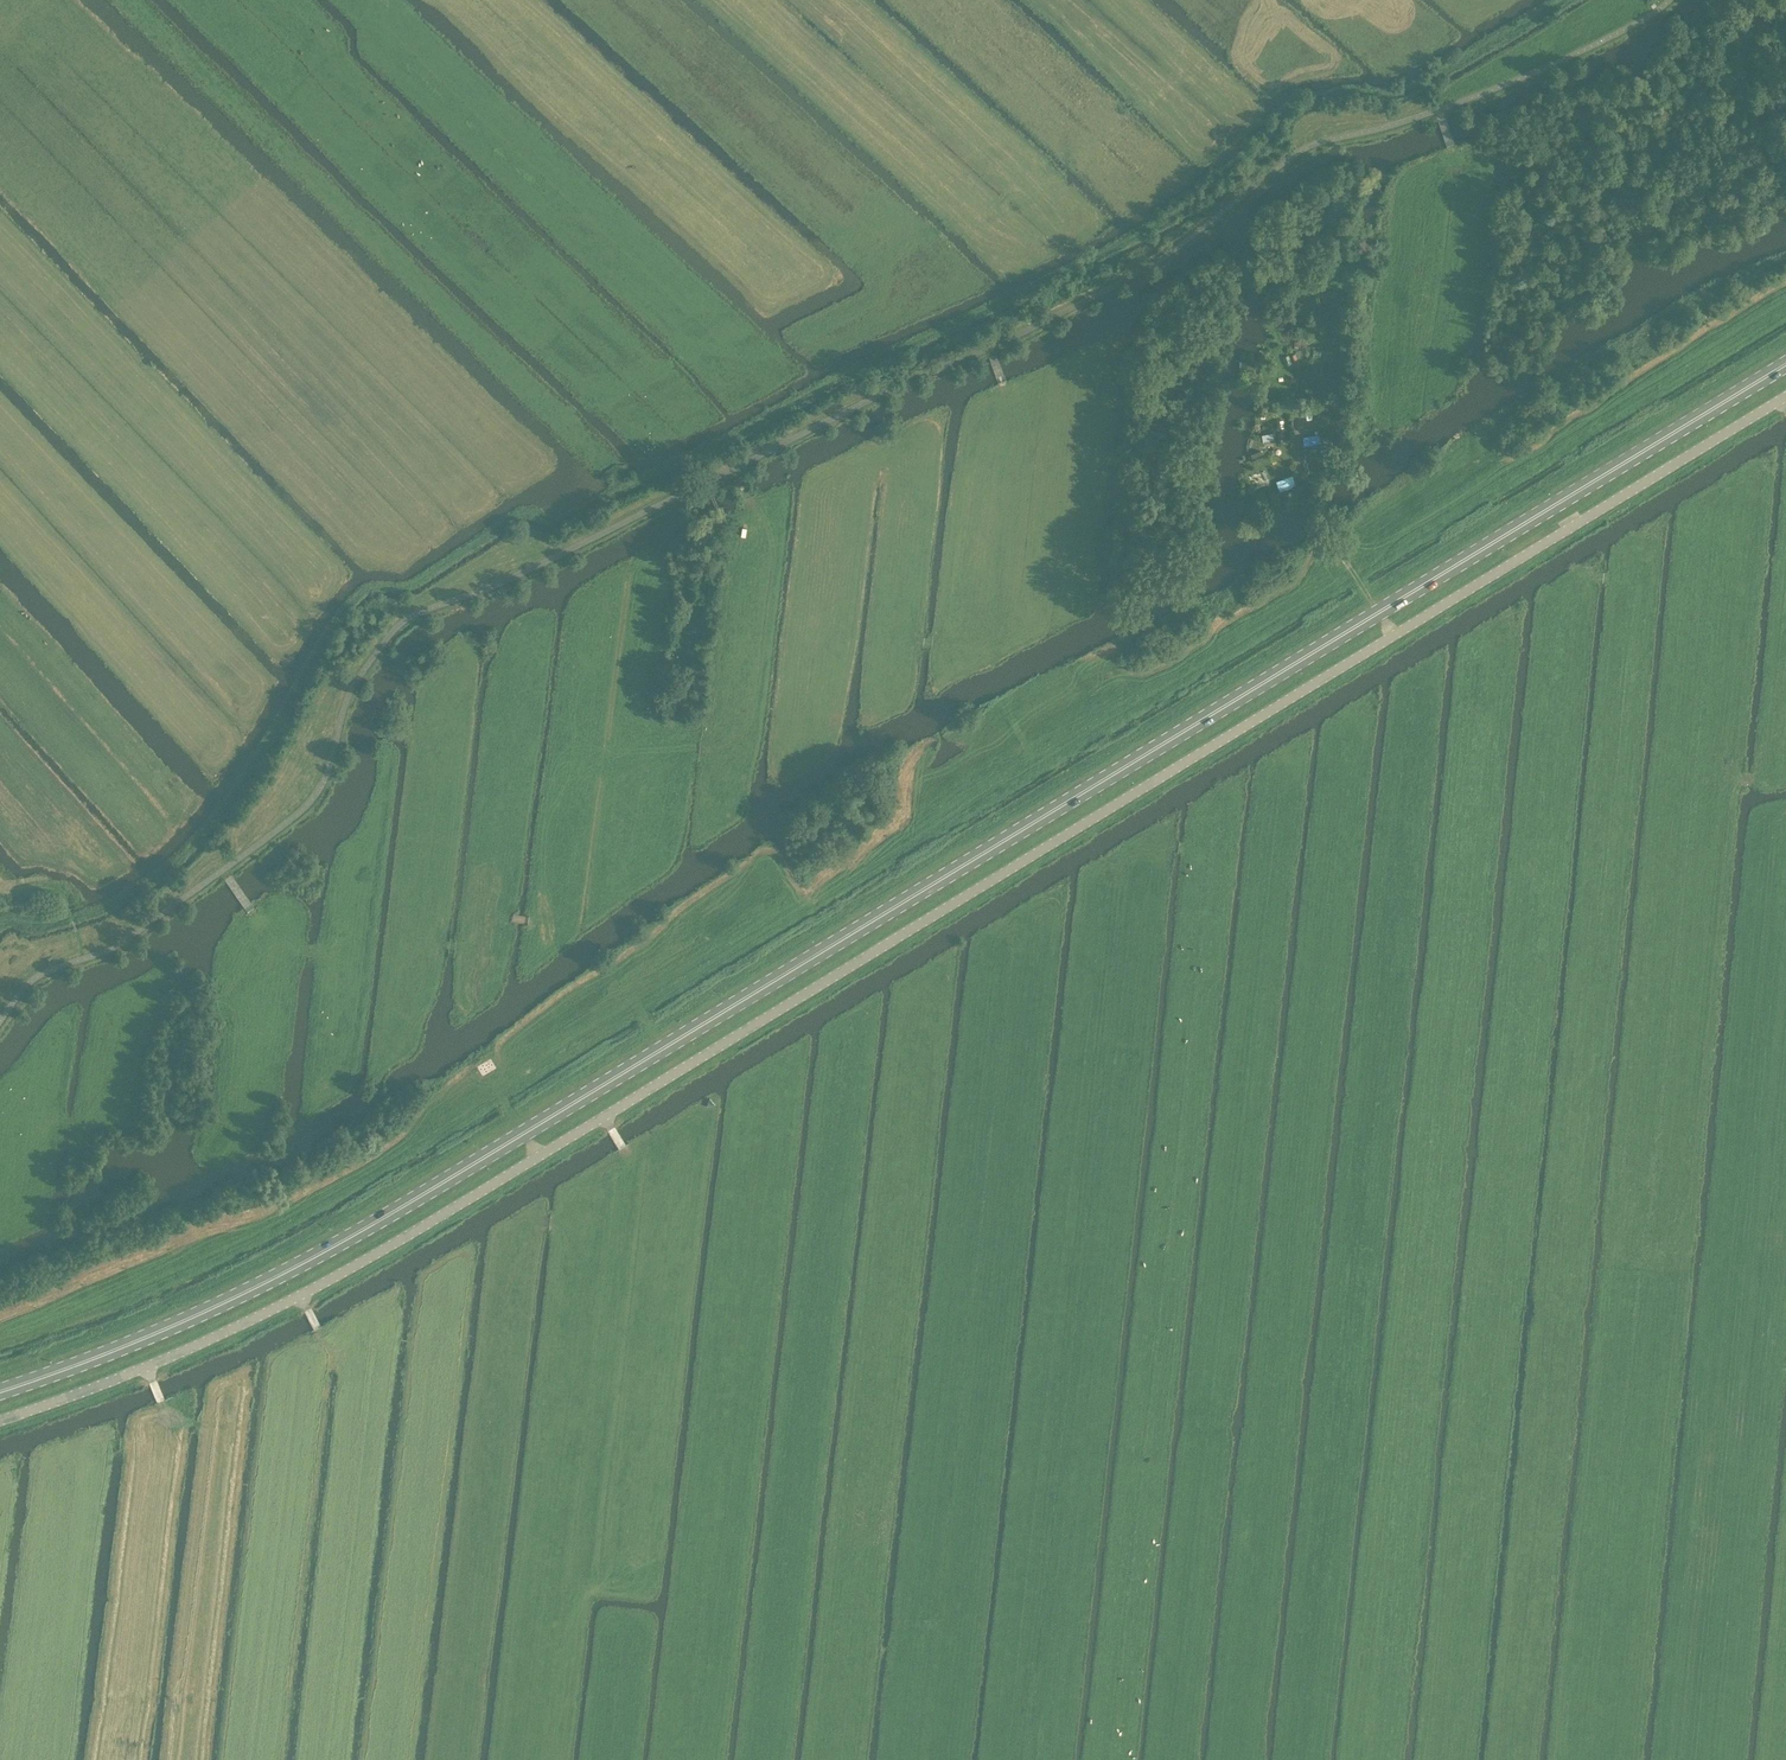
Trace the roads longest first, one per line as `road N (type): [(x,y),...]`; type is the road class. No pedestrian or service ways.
road 1 (primary): [(0,1392),(174,1325),(339,1243),(1785,365)]
road 2 (unclassified): [(0,1419),(149,1366),(386,1246),(1785,393)]

